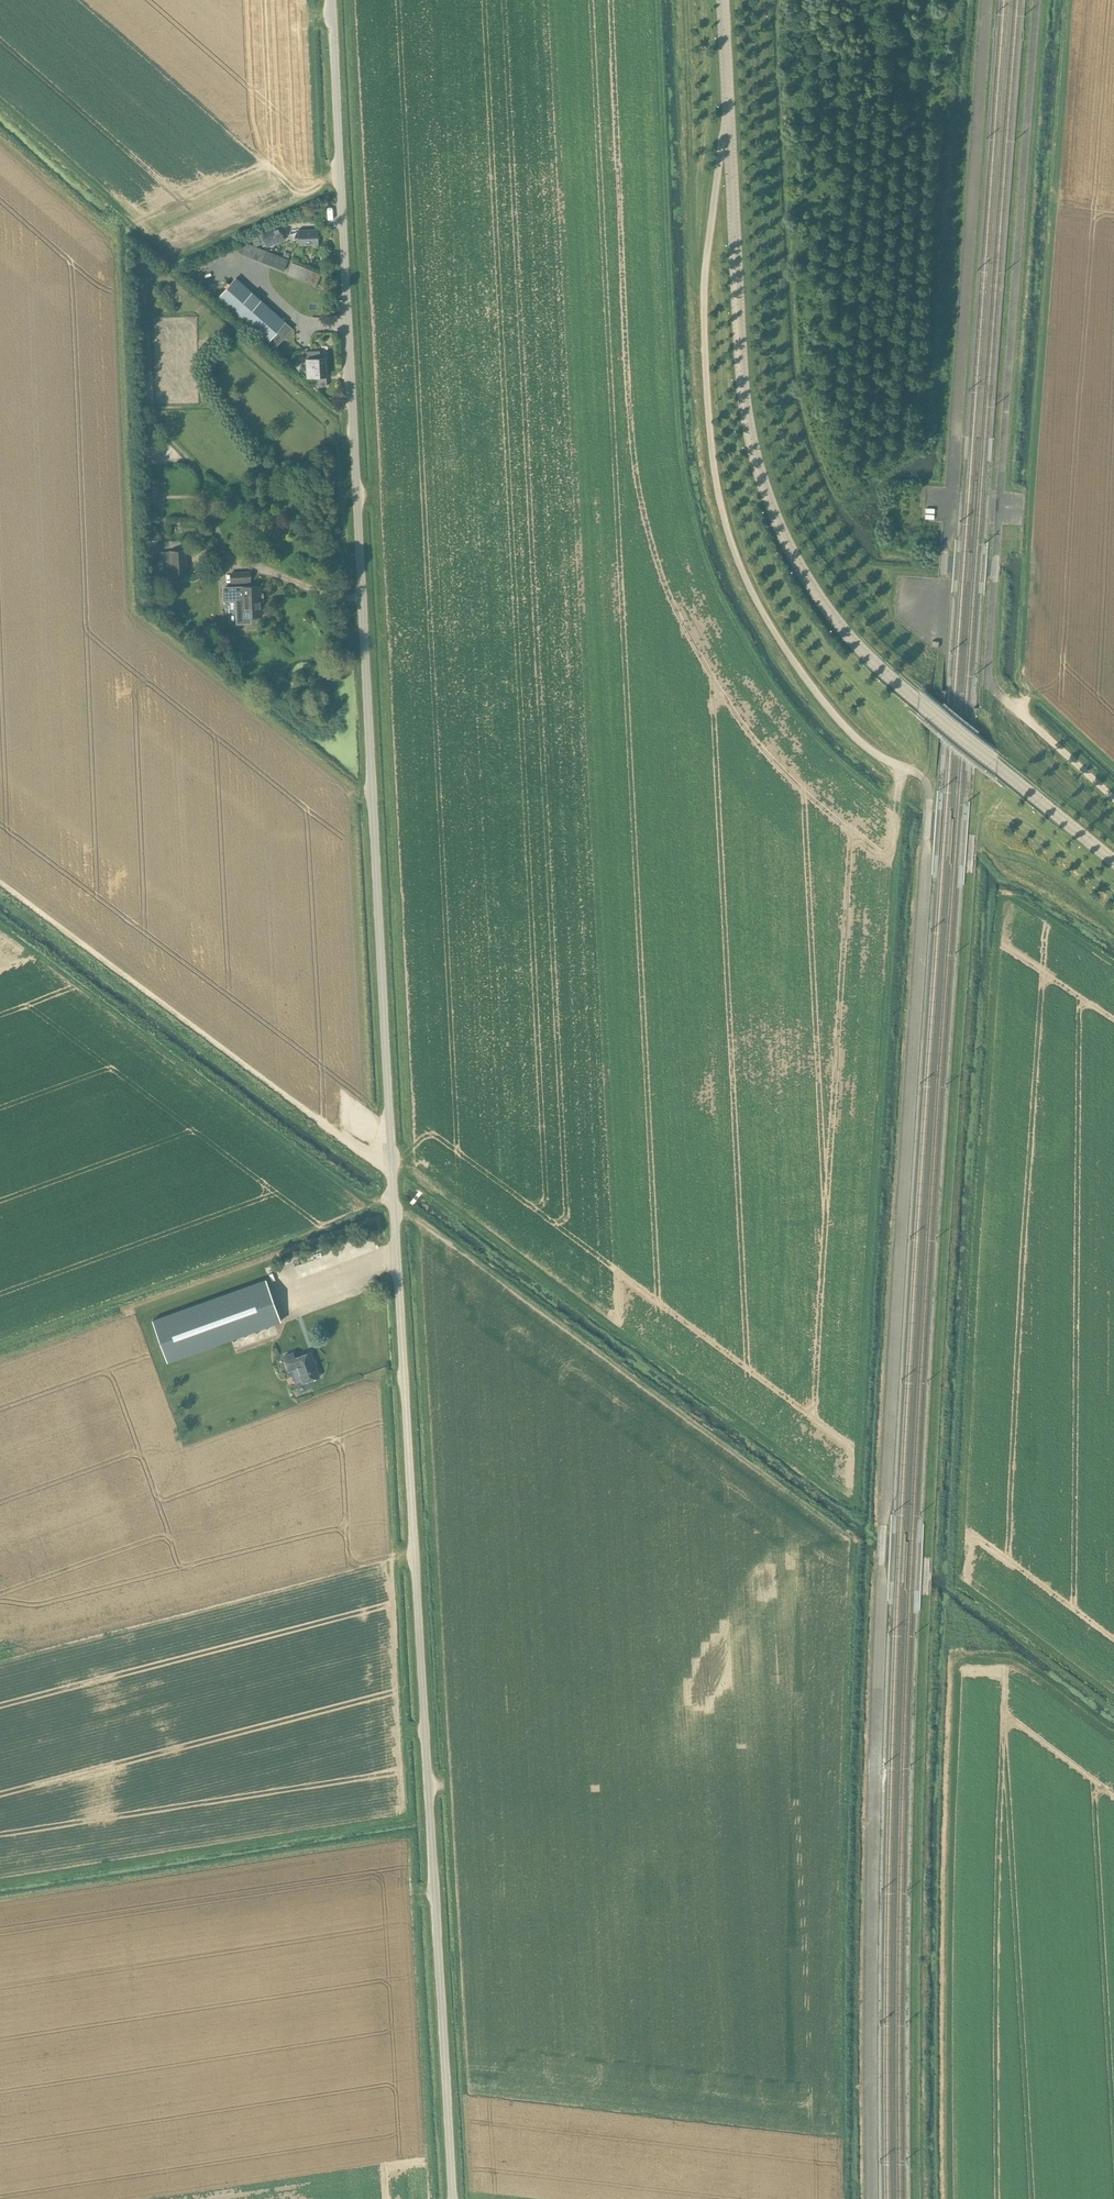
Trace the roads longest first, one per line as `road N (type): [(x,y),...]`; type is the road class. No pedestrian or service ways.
road 1 (unclassified): [(453,2198),(331,0)]
road 2 (tertiary): [(1113,862),(881,670),(830,612),(789,547),(759,471),(744,396),(723,0)]
road 3 (track): [(970,874),(927,1557)]
road 4 (track): [(926,1596),(916,2198)]
road 5 (track): [(392,1174),(0,882)]
road 6 (track): [(989,664),(972,835)]

